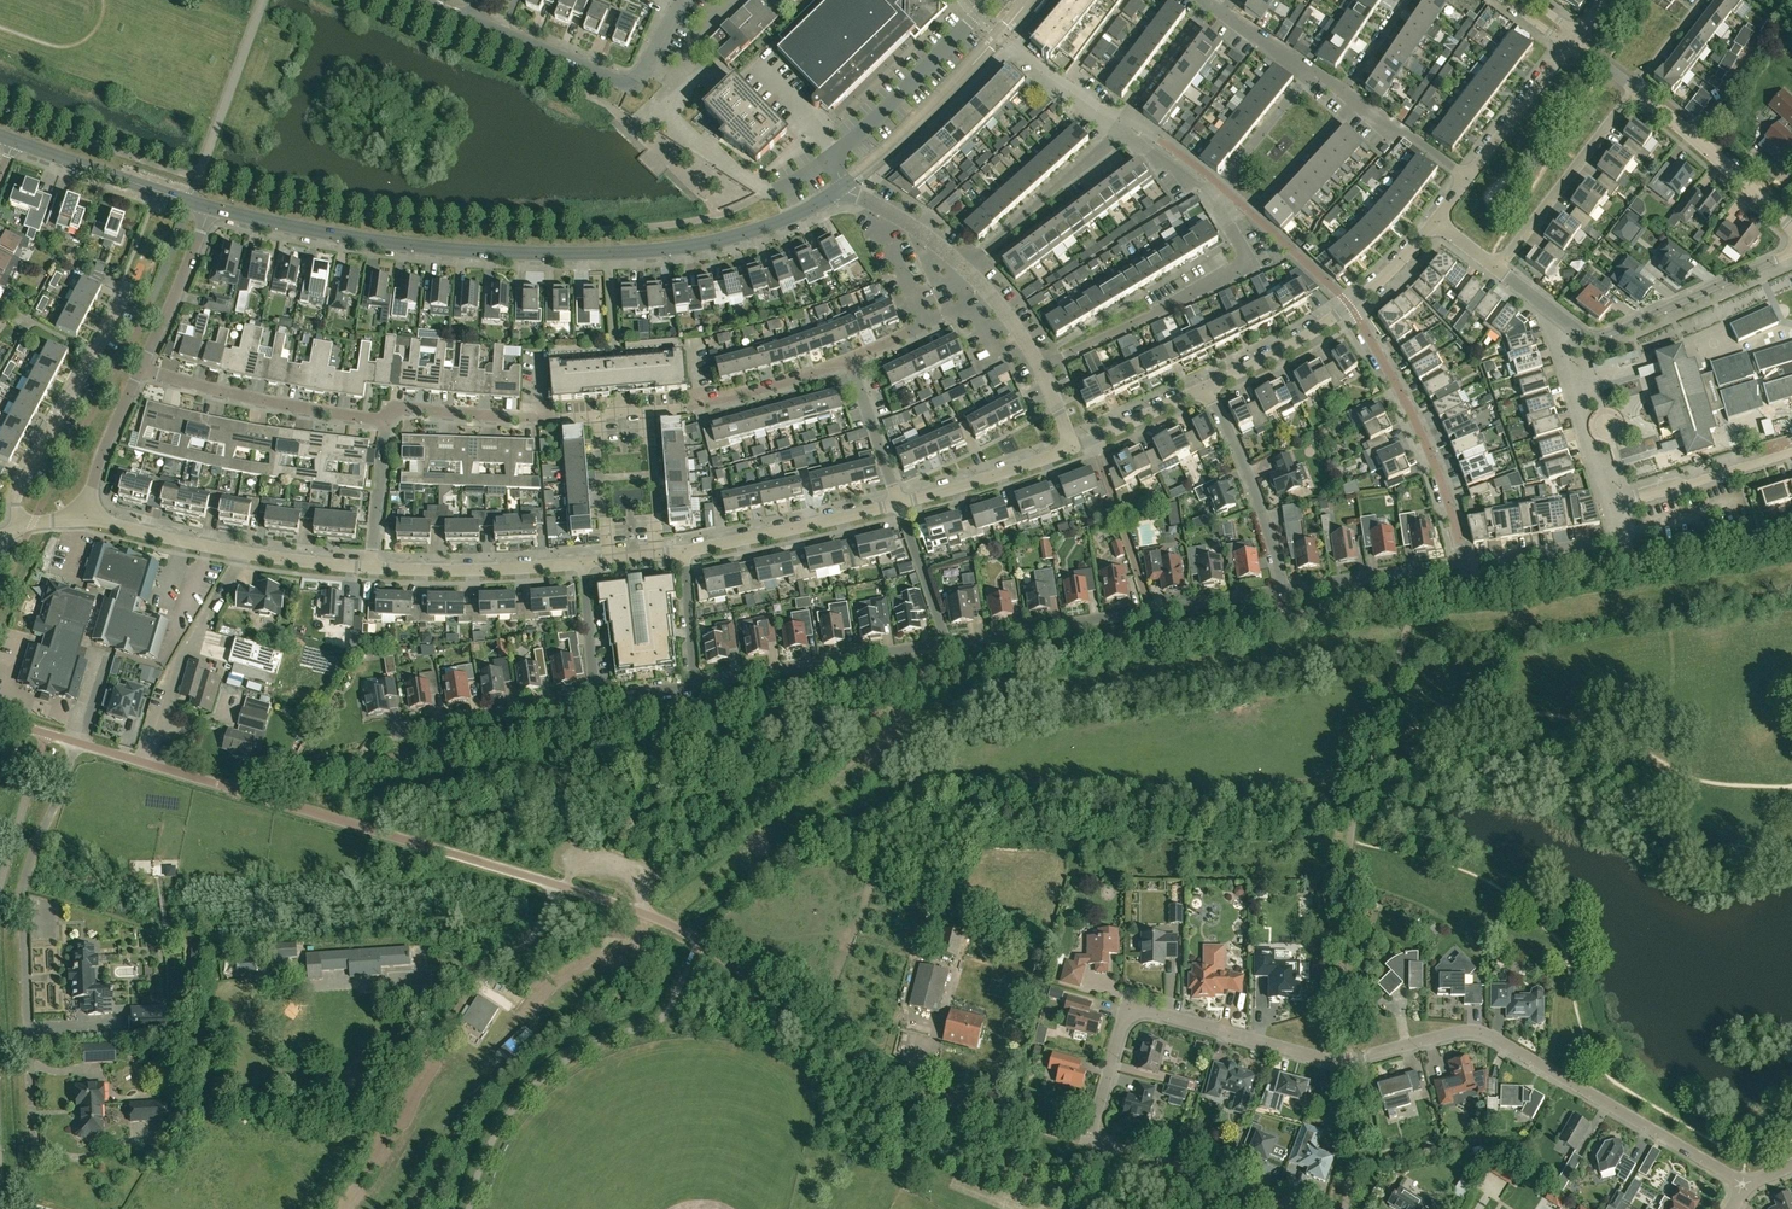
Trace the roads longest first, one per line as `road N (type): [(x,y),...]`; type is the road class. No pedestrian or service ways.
road 1 (residential): [(1096,1140),(882,1066),(687,933),(639,910),(76,743)]
road 2 (residential): [(1744,1187),(1491,1035),(1453,1033),(1338,1063),(1153,1012),(1135,1015)]
road 3 (residential): [(844,186),(776,224),(712,242),(610,253),(370,241),(213,209)]
road 4 (residential): [(1042,368),(1250,261),(1223,213),(1137,132),(1122,128)]
road 5 (residential): [(36,1152),(22,891),(76,743)]
road 6 (residential): [(372,566),(245,552),(80,517)]
road 7 (residential): [(1350,306),(1431,456),(1465,564)]
road 8 (residential): [(18,522),(18,492),(129,285)]
road 9 (residential): [(695,682),(947,643)]
road 10 (residential): [(387,422),(138,374)]
road 11 (residential): [(1791,253),(1599,337),(1577,332)]
road 12 (residential): [(1497,272),(1637,87)]
road 13 (residential): [(903,502),(687,550)]
road 14 (residential): [(387,422),(396,406),(596,417)]
road 15 (residential): [(1013,48),(853,195)]
road 16 (residential): [(1285,591),(1243,462),(1207,389)]
road 17 (residential): [(647,413),(759,392),(851,361)]
road 18 (residential): [(582,563),(372,566)]
road 19 (unclassified): [(1791,229),(1637,87)]
road 20 (residential): [(1122,128),(964,265)]
road 21 (residential): [(213,209),(17,144)]
road 22 (residential): [(947,643),(1151,612)]
road 23 (residential): [(398,730),(595,698)]
road 24 (residential): [(1279,1208),(1096,1140)]
road 25 (unclassified): [(967,25),(831,159)]
road 26 (residential): [(1465,564),(1619,536),(1615,503)]
road 27 (unclassified): [(1225,174),(1262,206),(1355,103)]
road 28 (residential): [(642,79),(627,85),(472,18)]
road 29 (residential): [(1615,503),(1791,452)]
road 30 (residential): [(1615,503),(1598,480),(1577,412),(1566,357),(1577,332)]
road 31 (residential): [(1465,564),(1285,591)]
road 32 (residential): [(138,374),(213,209)]
road 33 (residential): [(1072,446),(903,502)]
road 34 (residential): [(1468,179),(1563,43)]
road 35 (residential): [(1207,389),(1350,306)]
road 36 (residential): [(80,517),(138,374)]
road 37 (residential): [(1122,128),(1212,7)]
road 38 (residential): [(903,502),(851,361)]
road 39 (residential): [(947,643),(903,502)]
road 40 (residential): [(1072,446),(1207,389)]
road 41 (residential): [(372,566),(387,422)]
road 42 (residential): [(596,417),(608,560)]
road 43 (residential): [(662,554),(647,413)]
road 44 (unclassified): [(1468,179),(1355,103)]
road 45 (residential): [(1285,591),(1151,612)]
road 46 (residential): [(595,698),(582,563)]
road 47 (residential): [(1122,128),(1013,48)]
road 48 (unclassified): [(1225,174),(1308,71)]
road 49 (residential): [(695,682),(687,550)]
road 50 (unclassified): [(964,265),(911,224),(853,195)]
road 51 (residential): [(1135,1015),(1096,1140)]
road 52 (unclassified): [(1042,368),(964,265)]

